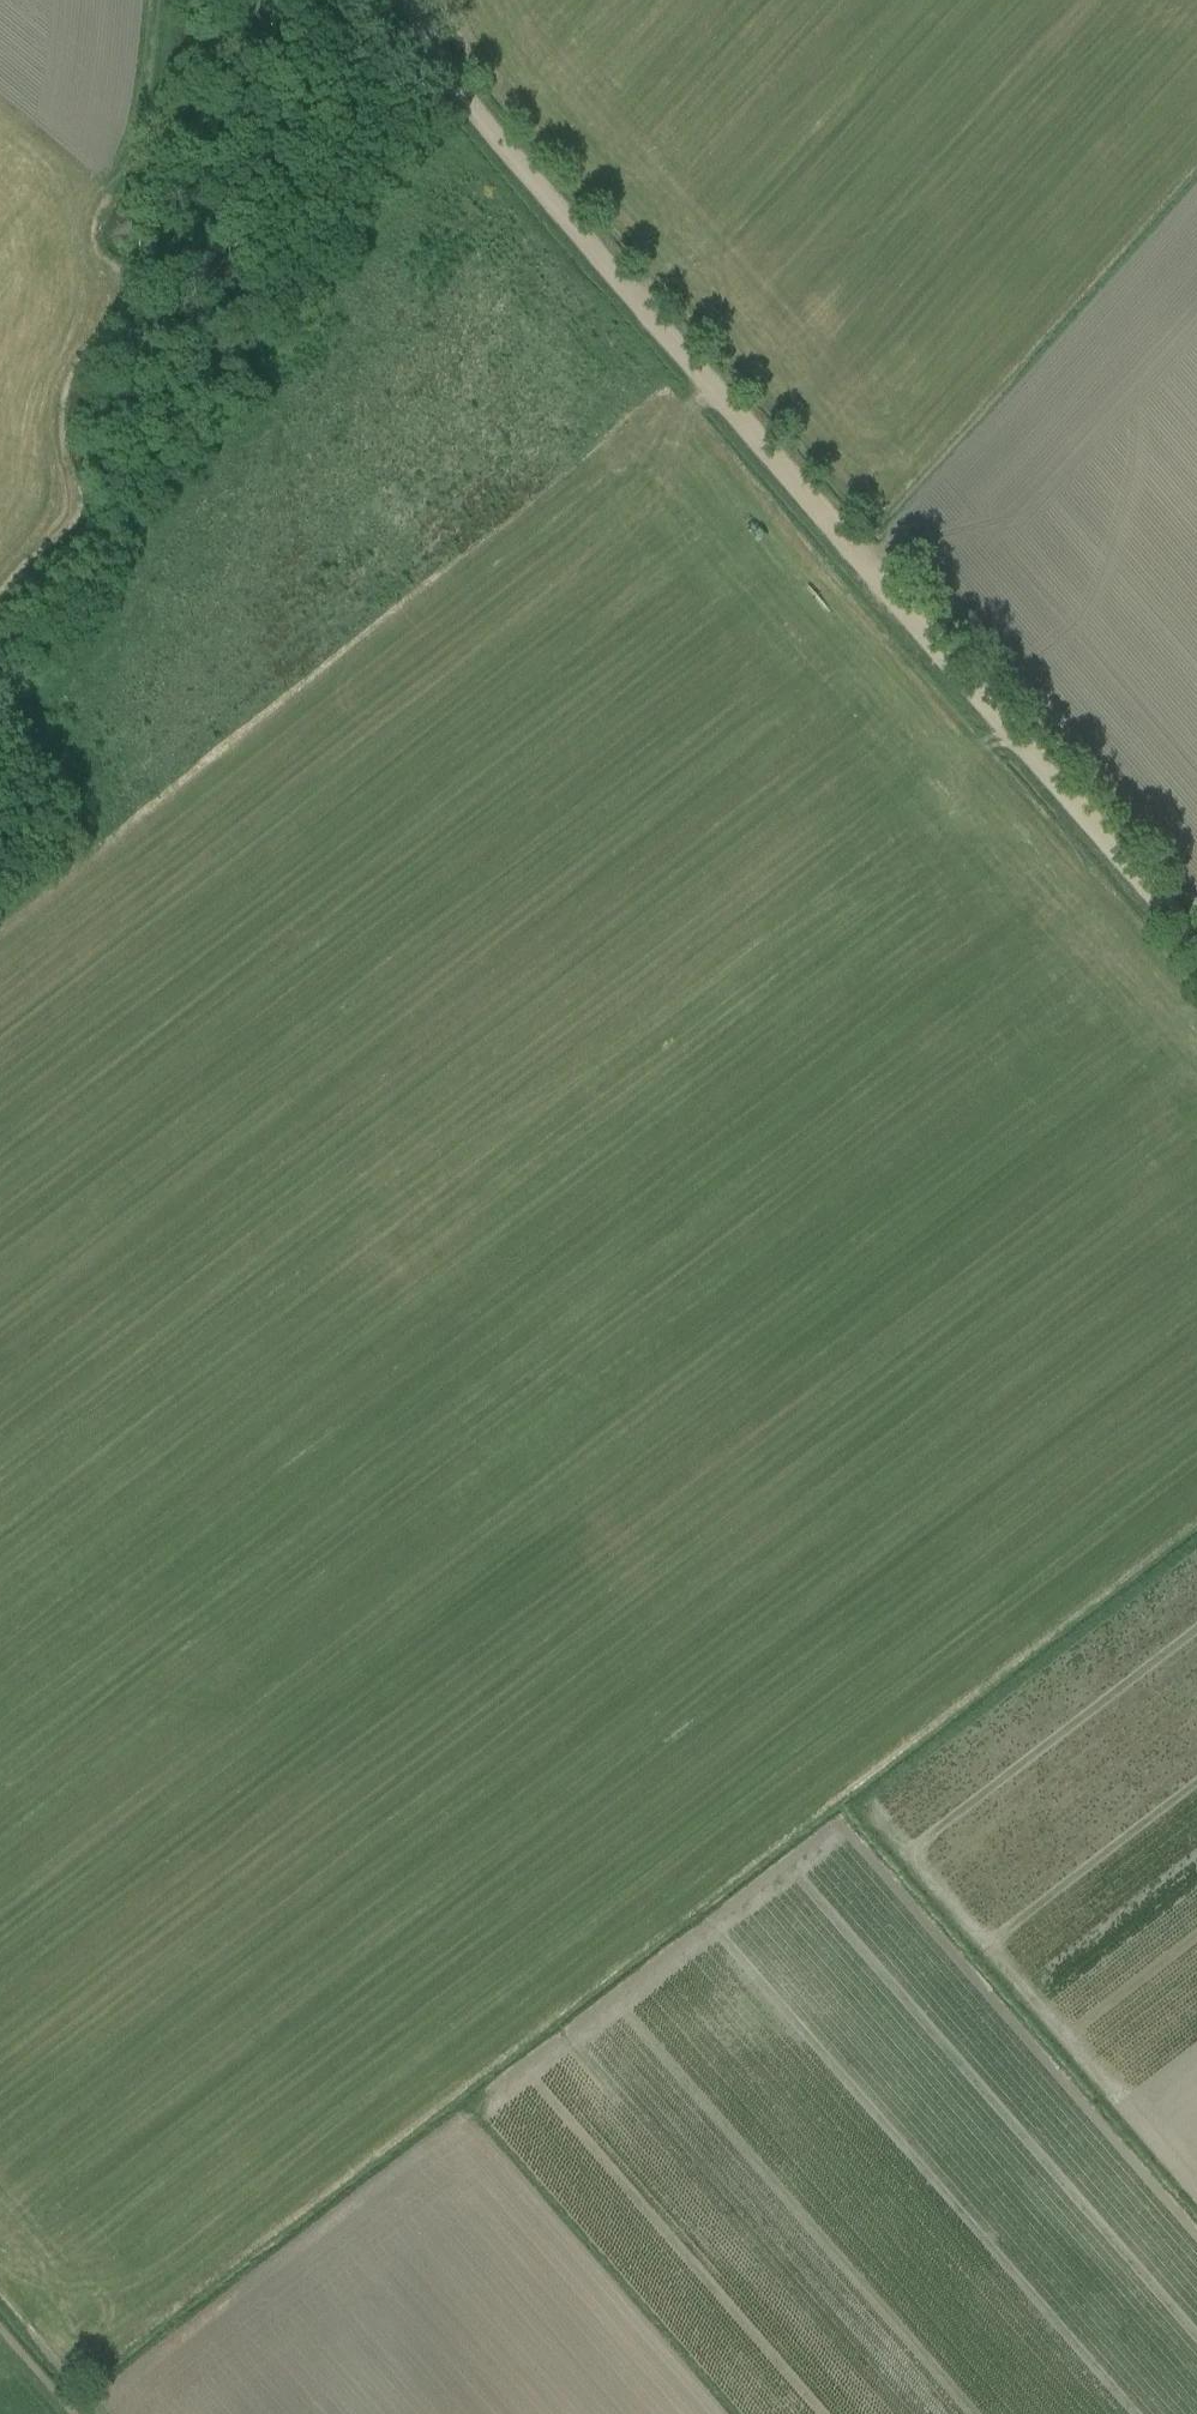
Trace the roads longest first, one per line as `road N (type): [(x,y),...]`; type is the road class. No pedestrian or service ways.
road 1 (track): [(412,0),(496,138),(615,288),(1196,942)]

